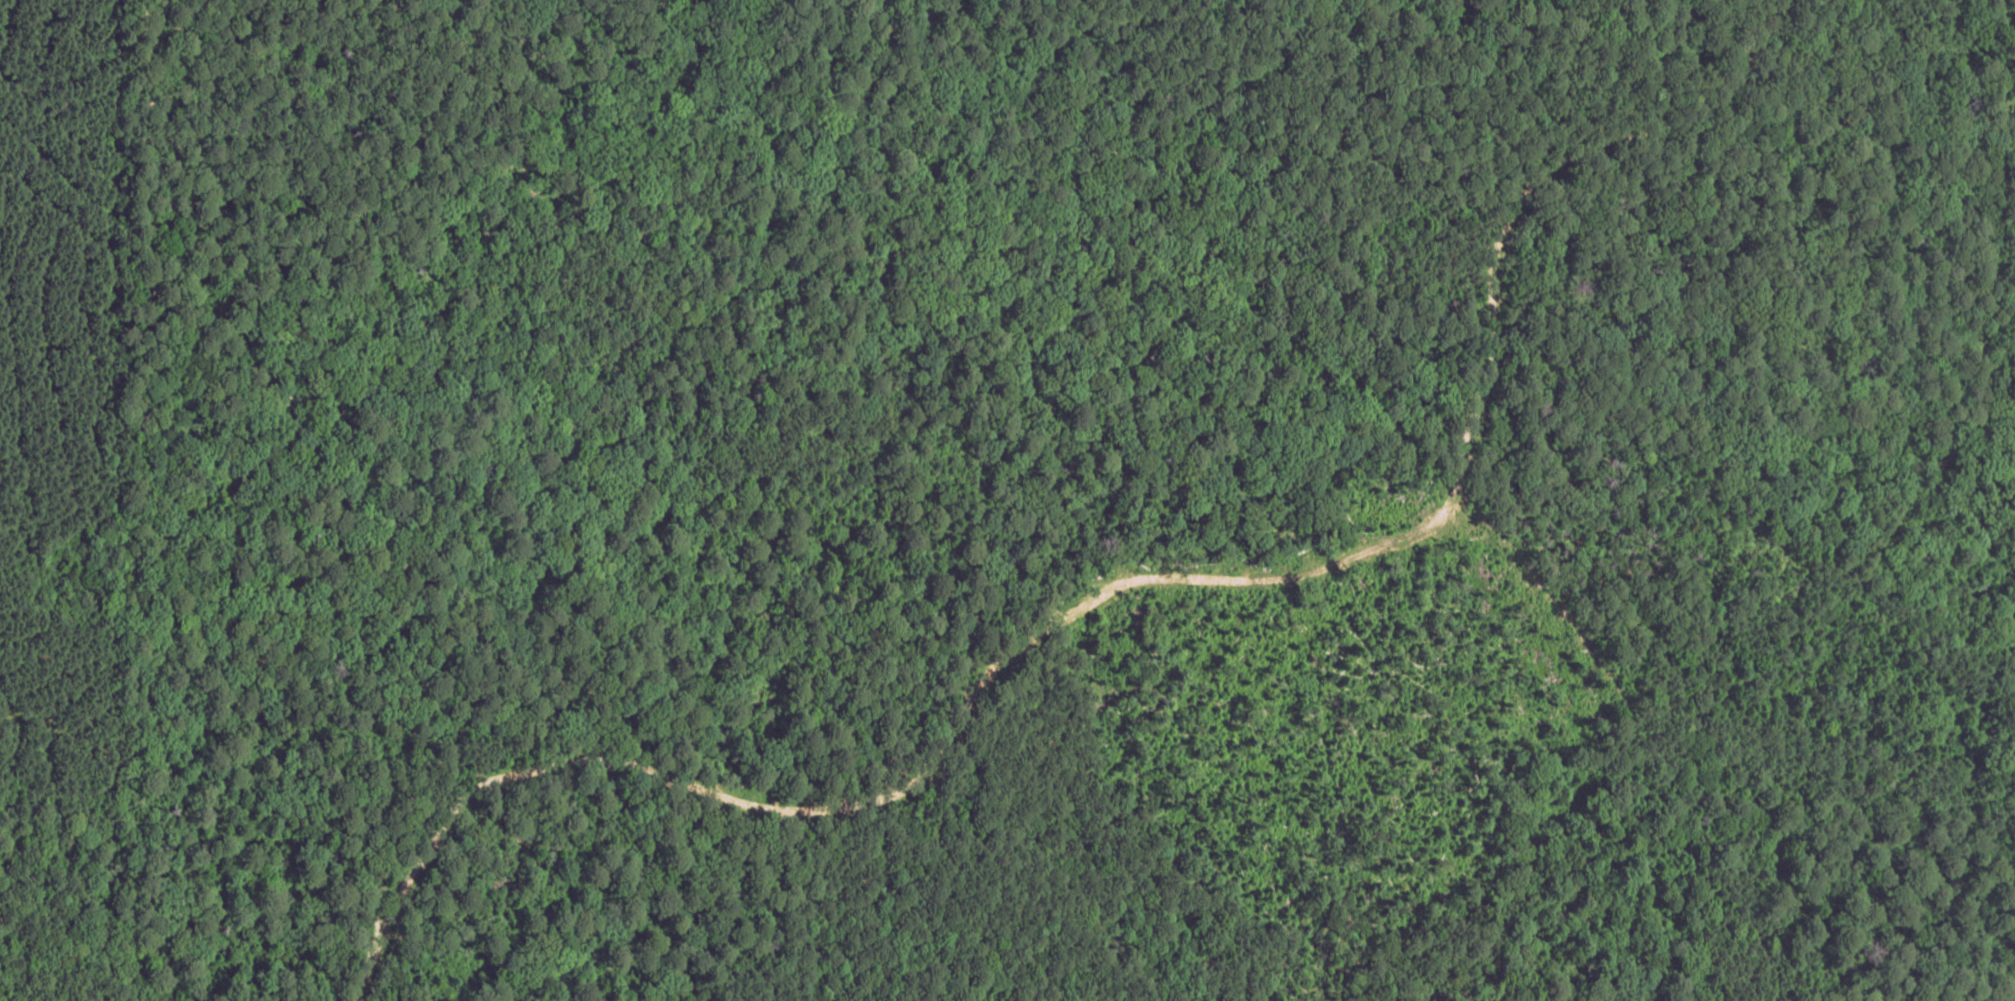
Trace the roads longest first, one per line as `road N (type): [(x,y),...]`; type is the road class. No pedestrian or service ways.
road 1 (residential): [(1839,1000),(1833,958),(1729,748)]

